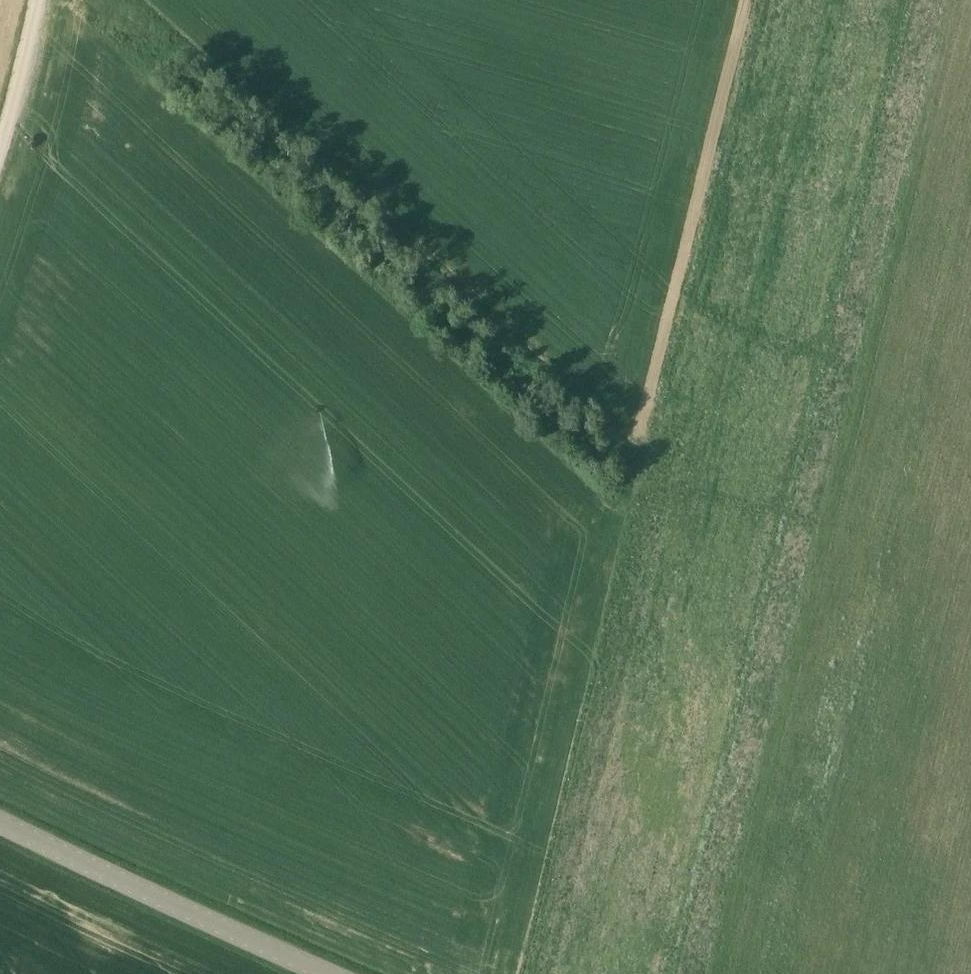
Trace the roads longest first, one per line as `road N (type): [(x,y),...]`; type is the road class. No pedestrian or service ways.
road 1 (tertiary): [(325,973),(0,820)]
road 2 (track): [(40,0),(0,148)]

